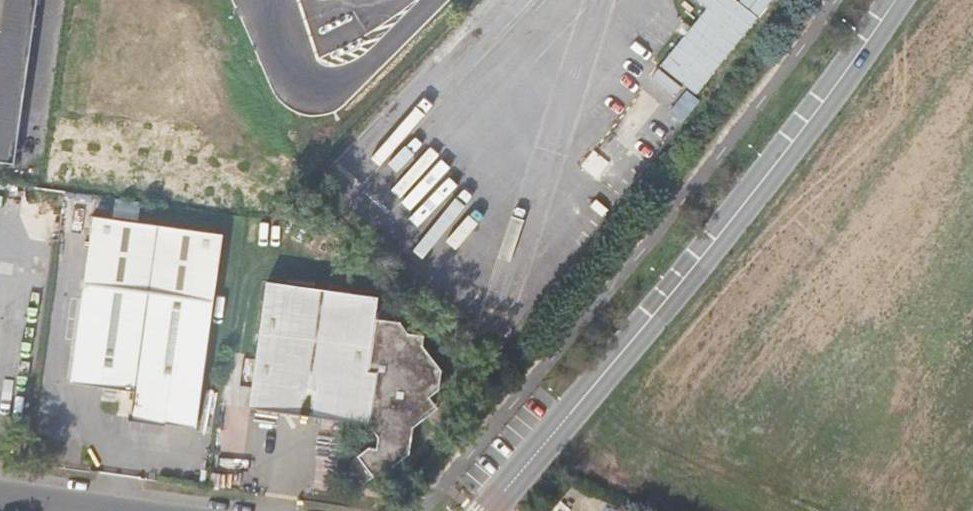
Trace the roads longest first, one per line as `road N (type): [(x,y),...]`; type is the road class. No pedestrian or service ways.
road 1 (unclassified): [(893,0),(699,257),(483,510)]

